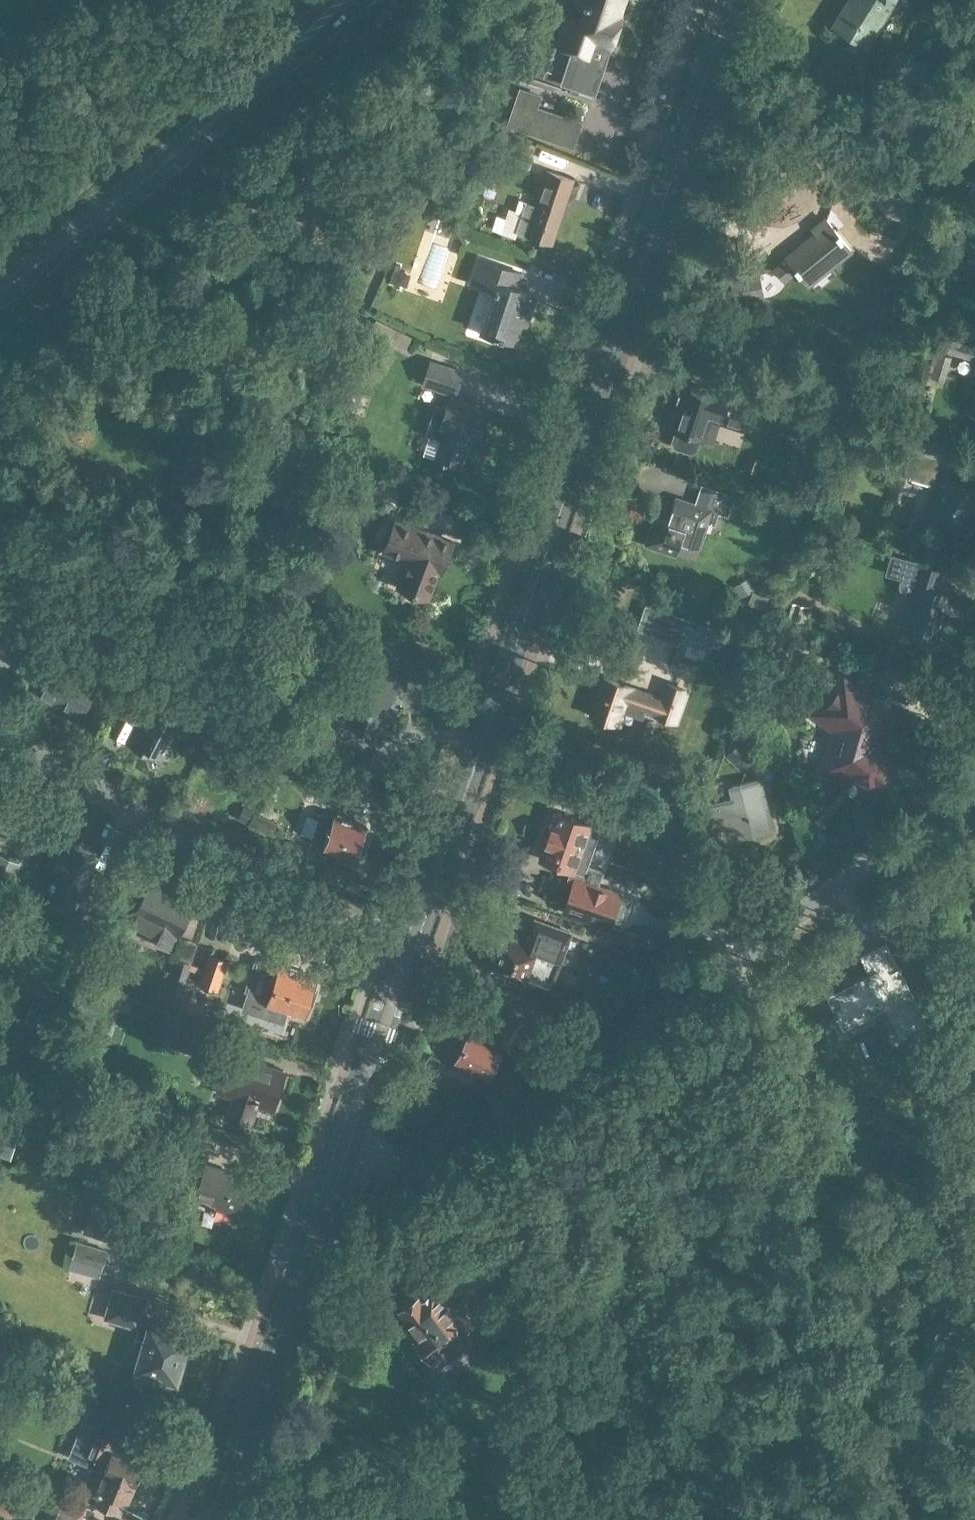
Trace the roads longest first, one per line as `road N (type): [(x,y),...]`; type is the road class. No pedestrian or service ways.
road 1 (secondary): [(420,938),(731,0)]
road 2 (residential): [(343,1152),(404,1169),(465,1155),(745,945)]
road 3 (residential): [(420,938),(0,736)]
road 4 (primary): [(0,293),(108,215),(344,0)]
road 5 (secondary): [(208,1519),(285,1334),(343,1152)]
road 6 (residential): [(745,945),(960,802)]
road 7 (secondary): [(343,1152),(420,938)]
road 8 (residential): [(838,1145),(745,945)]
road 9 (residential): [(620,1151),(838,1145)]
road 10 (residential): [(974,1227),(838,1145)]

